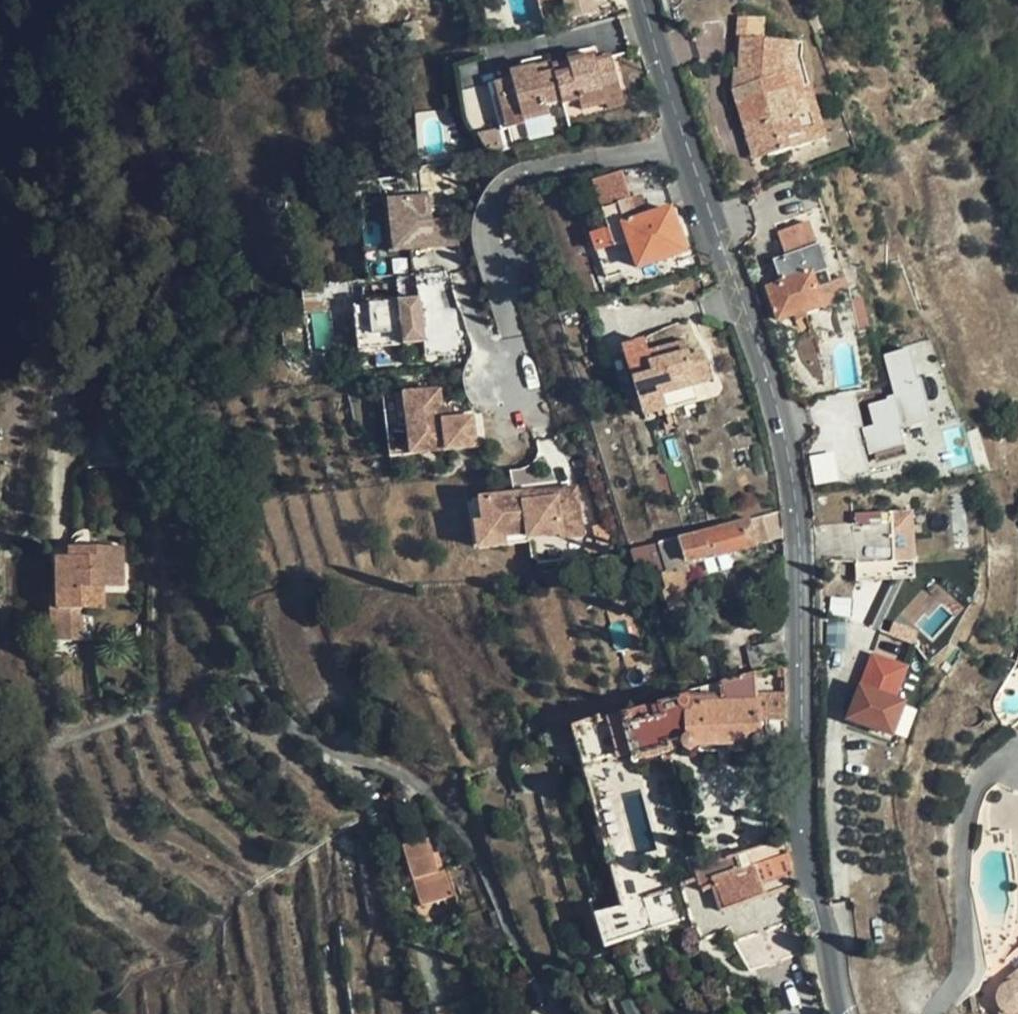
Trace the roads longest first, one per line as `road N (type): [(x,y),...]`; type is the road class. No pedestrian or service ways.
road 1 (tertiary): [(845,1013),(805,820),(803,592),(790,455),(644,0)]
road 2 (residential): [(564,1013),(502,921),(470,842),(430,787),(294,734),(242,669),(113,389)]
road 3 (unclassified): [(113,389),(78,244),(51,0)]

